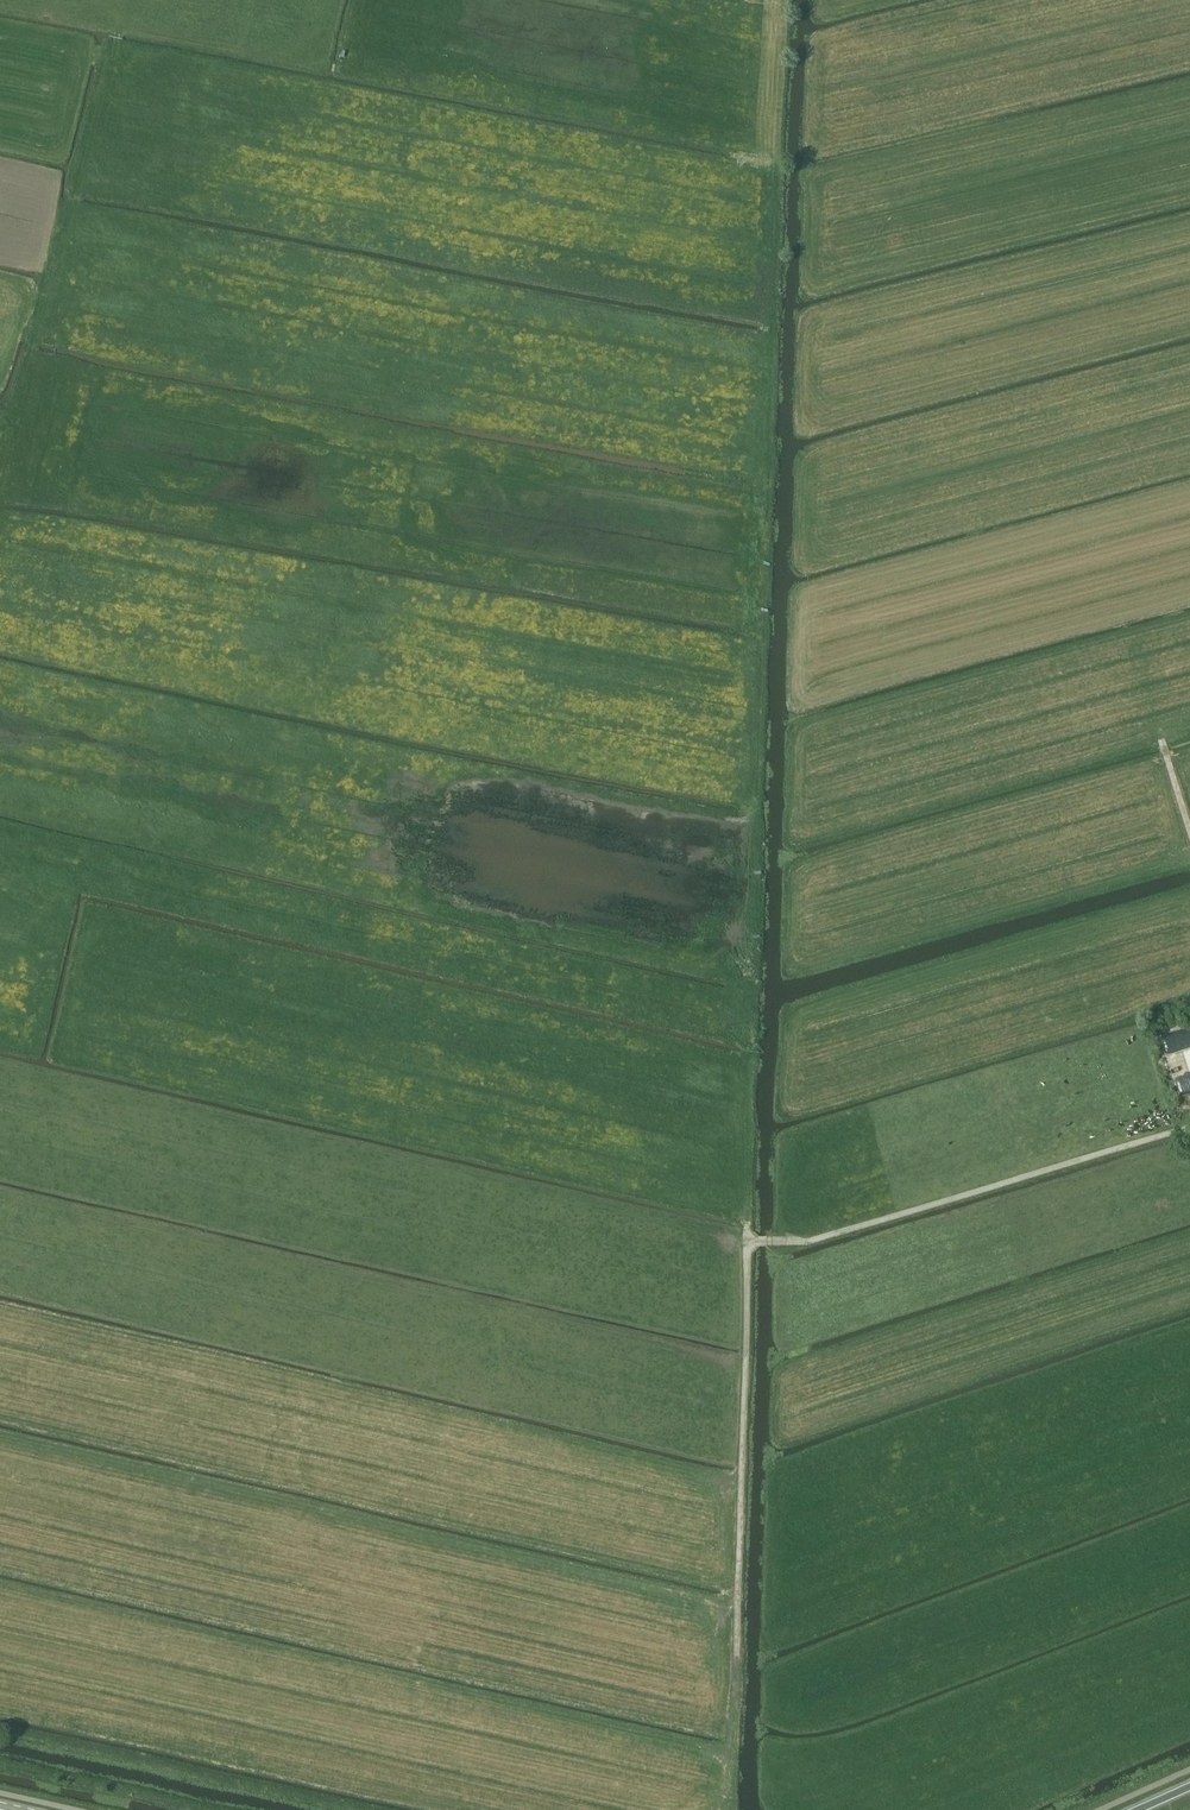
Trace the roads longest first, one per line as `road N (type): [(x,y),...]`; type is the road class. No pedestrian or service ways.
road 1 (track): [(732,1804),(747,1242),(810,1243),(1189,1121)]
road 2 (track): [(0,1436),(679,1593),(737,1616)]
road 3 (track): [(747,1242),(751,1069)]

